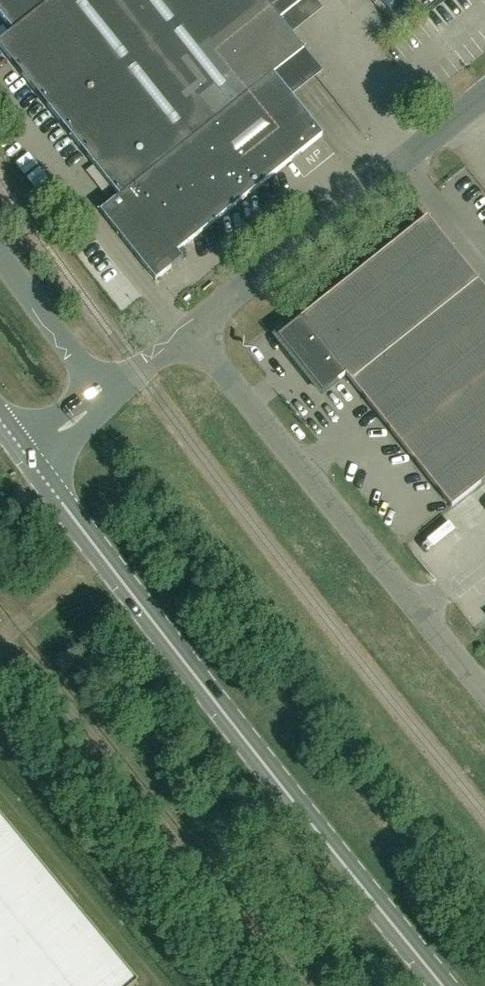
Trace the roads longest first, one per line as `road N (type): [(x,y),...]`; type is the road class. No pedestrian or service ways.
road 1 (tertiary): [(444,985),(26,455)]
road 2 (unclassified): [(195,330),(484,687)]
road 3 (unclassified): [(195,330),(484,94)]
road 4 (unclassified): [(105,394),(0,252)]

